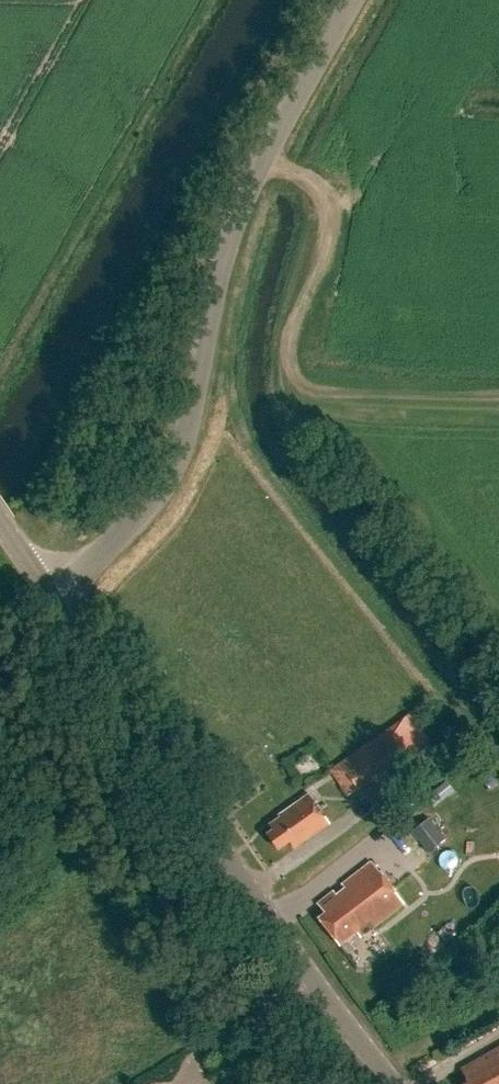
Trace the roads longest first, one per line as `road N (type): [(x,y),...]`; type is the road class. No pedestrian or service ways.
road 1 (unclassified): [(56,598),(152,498),(186,442),(227,237),(265,149),(354,0)]
road 2 (tertiary): [(399,1083),(56,598)]

